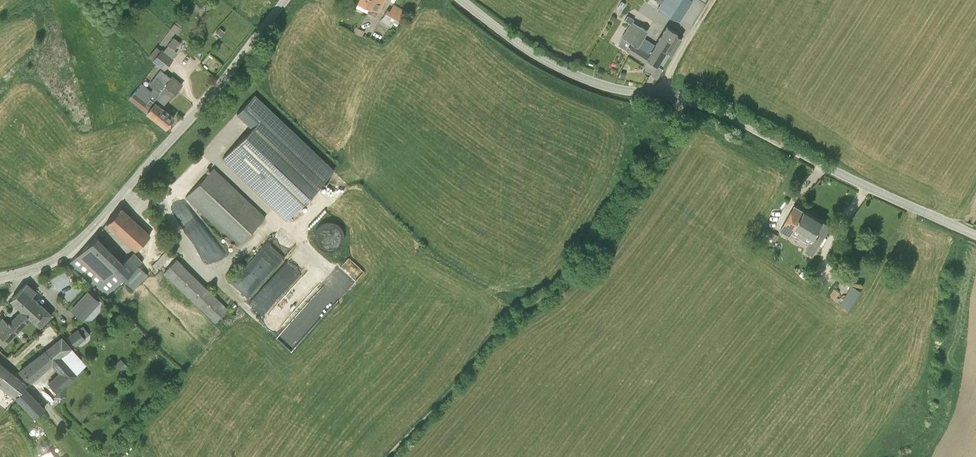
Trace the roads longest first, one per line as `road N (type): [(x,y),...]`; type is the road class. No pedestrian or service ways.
road 1 (unclassified): [(975,235),(706,105),(570,73),(462,0)]
road 2 (track): [(388,456),(497,332),(582,265),(653,158),(680,97)]
road 3 (unclassified): [(285,0),(85,235),(27,271)]

